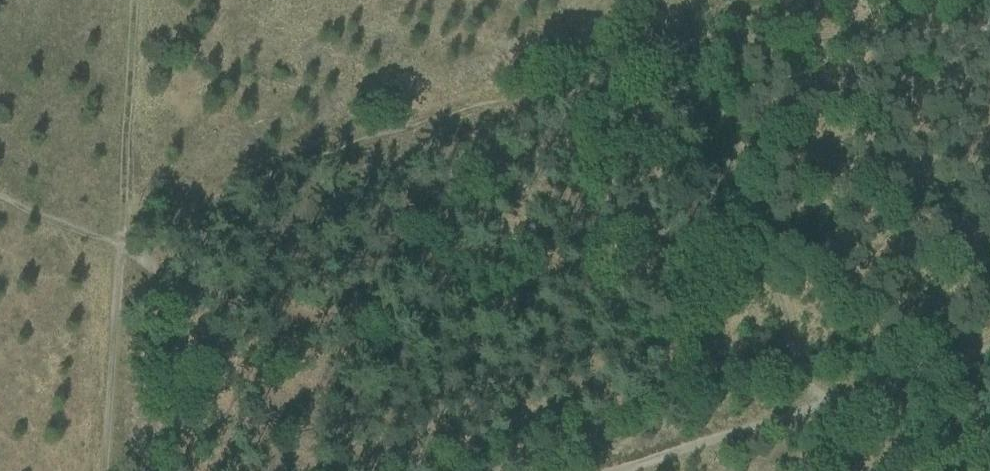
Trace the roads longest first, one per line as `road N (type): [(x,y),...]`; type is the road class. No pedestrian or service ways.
road 1 (track): [(814,407),(678,0)]
road 2 (track): [(122,243),(134,0)]
road 3 (track): [(104,470),(122,243)]
road 4 (track): [(621,470),(814,407)]
road 5 (track): [(989,347),(814,407)]

